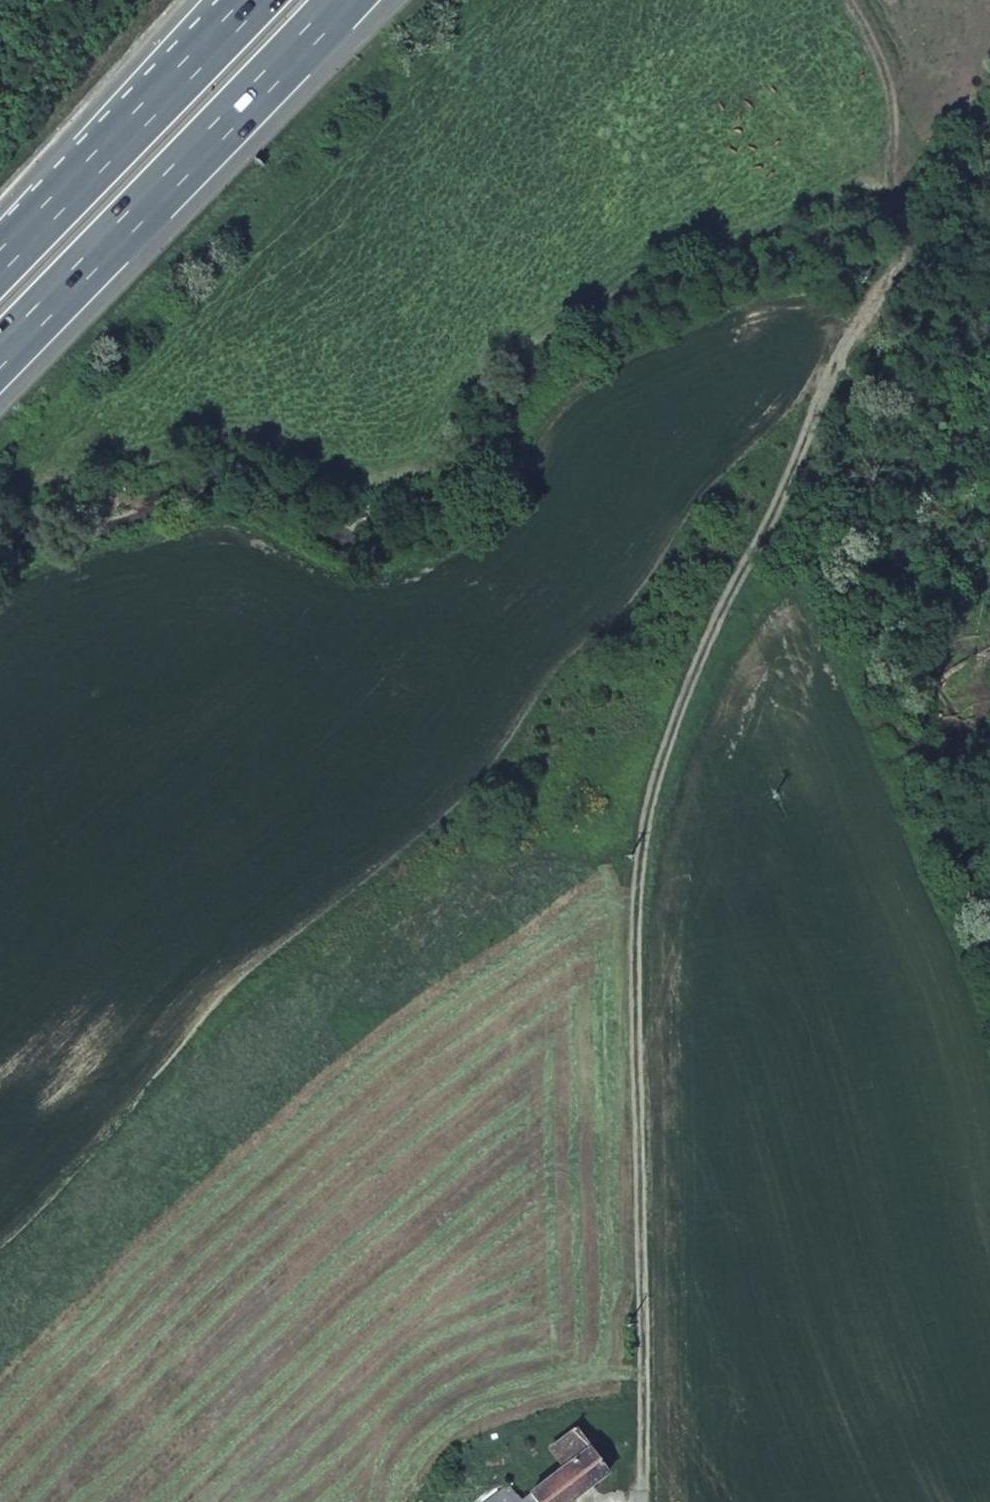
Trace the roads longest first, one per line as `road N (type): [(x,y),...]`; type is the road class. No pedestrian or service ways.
road 1 (track): [(644,1466),(638,871),(648,808),(704,642),(817,428),(838,369),(841,304),(856,245),(890,153),(893,99),(846,0)]
road 2 (trunk): [(0,356),(337,0)]
road 3 (trunk): [(254,0),(0,264)]

